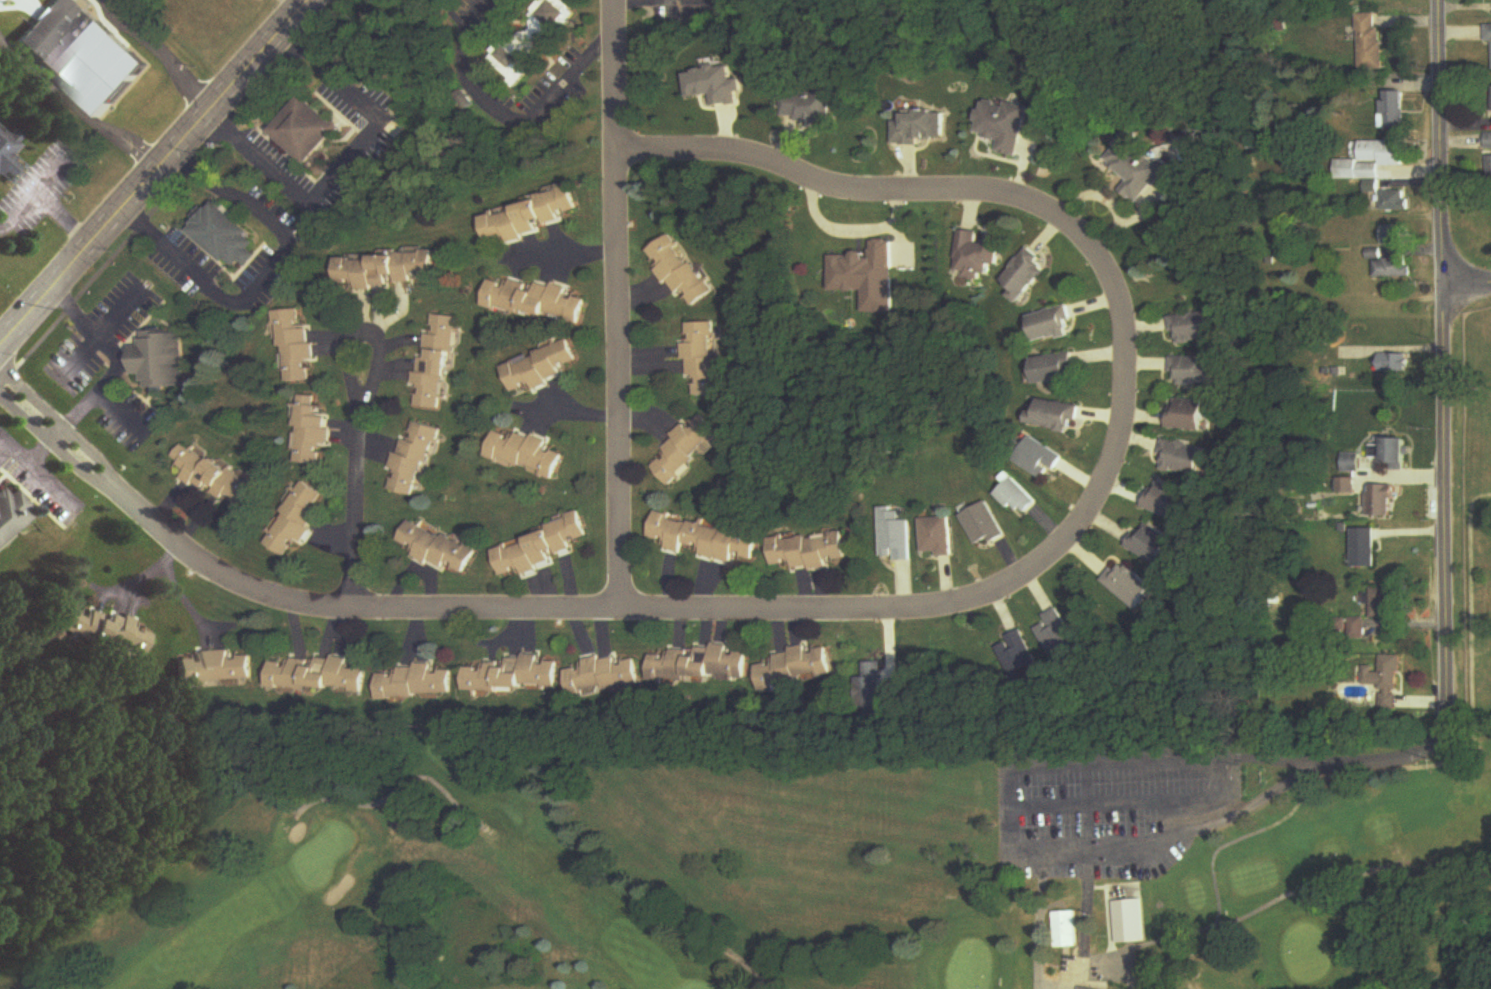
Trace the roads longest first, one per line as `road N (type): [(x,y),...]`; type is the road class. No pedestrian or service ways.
road 1 (residential): [(0,379),(186,556),(242,587),(344,612),(925,610),(965,604),(1026,576),(1075,532),(1098,501),(1112,459),(1126,399),(1127,331),(1107,267),(1067,224),(1027,204),(829,186),(713,149),(617,148)]
road 2 (residential): [(1440,0),(1444,729)]
road 3 (residential): [(617,612),(614,0)]
road 4 (secondary): [(307,0),(0,342)]
road 5 (residential): [(344,612),(366,333)]

